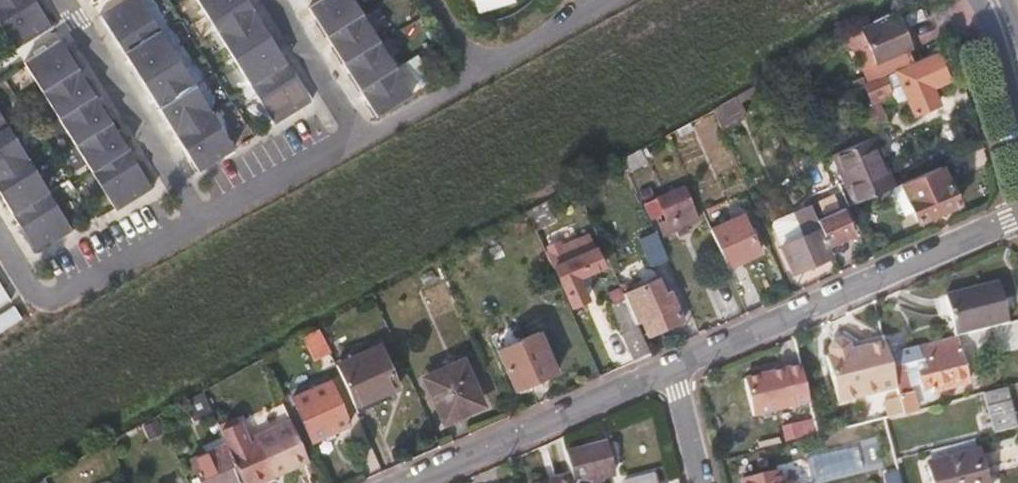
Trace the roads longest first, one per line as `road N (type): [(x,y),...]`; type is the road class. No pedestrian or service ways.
road 1 (residential): [(1017,218),(670,366)]
road 2 (residential): [(670,366),(403,482)]
road 3 (residential): [(699,482),(670,366)]

